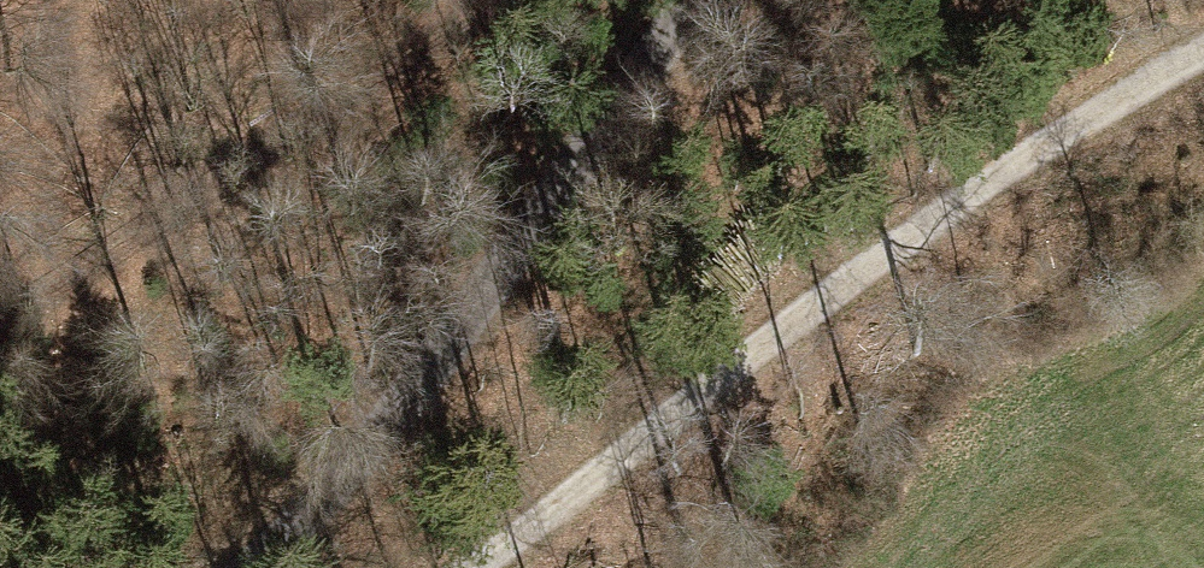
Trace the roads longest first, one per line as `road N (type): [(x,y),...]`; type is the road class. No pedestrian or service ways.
road 1 (track): [(1203,43),(1011,140),(498,567)]
road 2 (unclassified): [(720,0),(262,567)]

